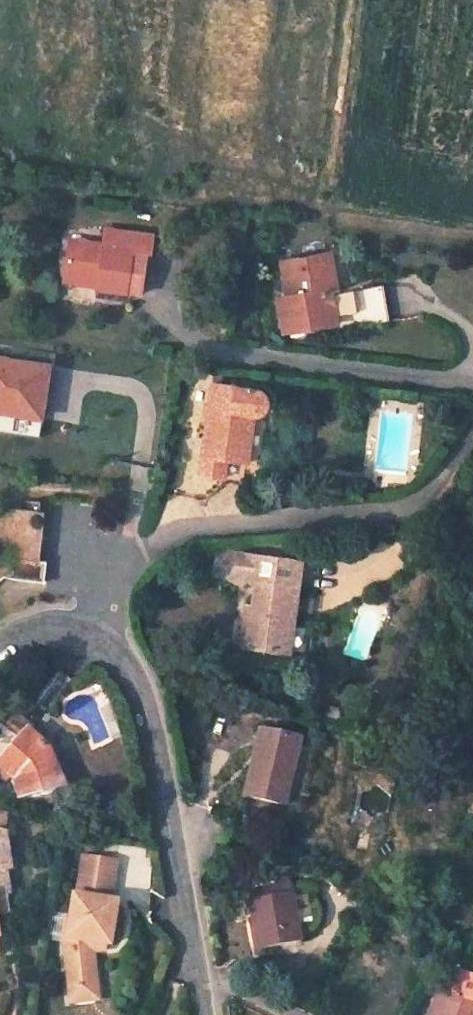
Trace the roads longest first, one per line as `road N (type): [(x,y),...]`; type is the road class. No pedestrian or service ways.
road 1 (unclassified): [(0,646),(50,624),(87,630),(123,653),(149,706),(209,1014)]
road 2 (track): [(137,497),(0,481)]

